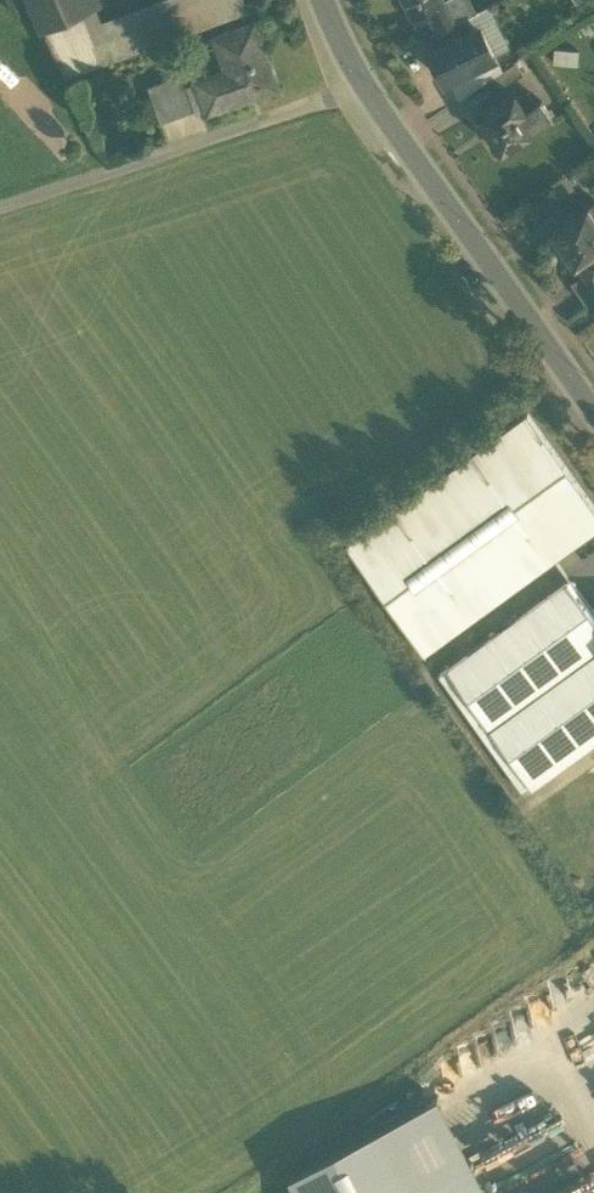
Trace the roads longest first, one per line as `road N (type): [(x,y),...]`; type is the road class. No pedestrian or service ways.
road 1 (tertiary): [(593,418),(361,82),(324,0)]
road 2 (track): [(361,82),(0,206)]

